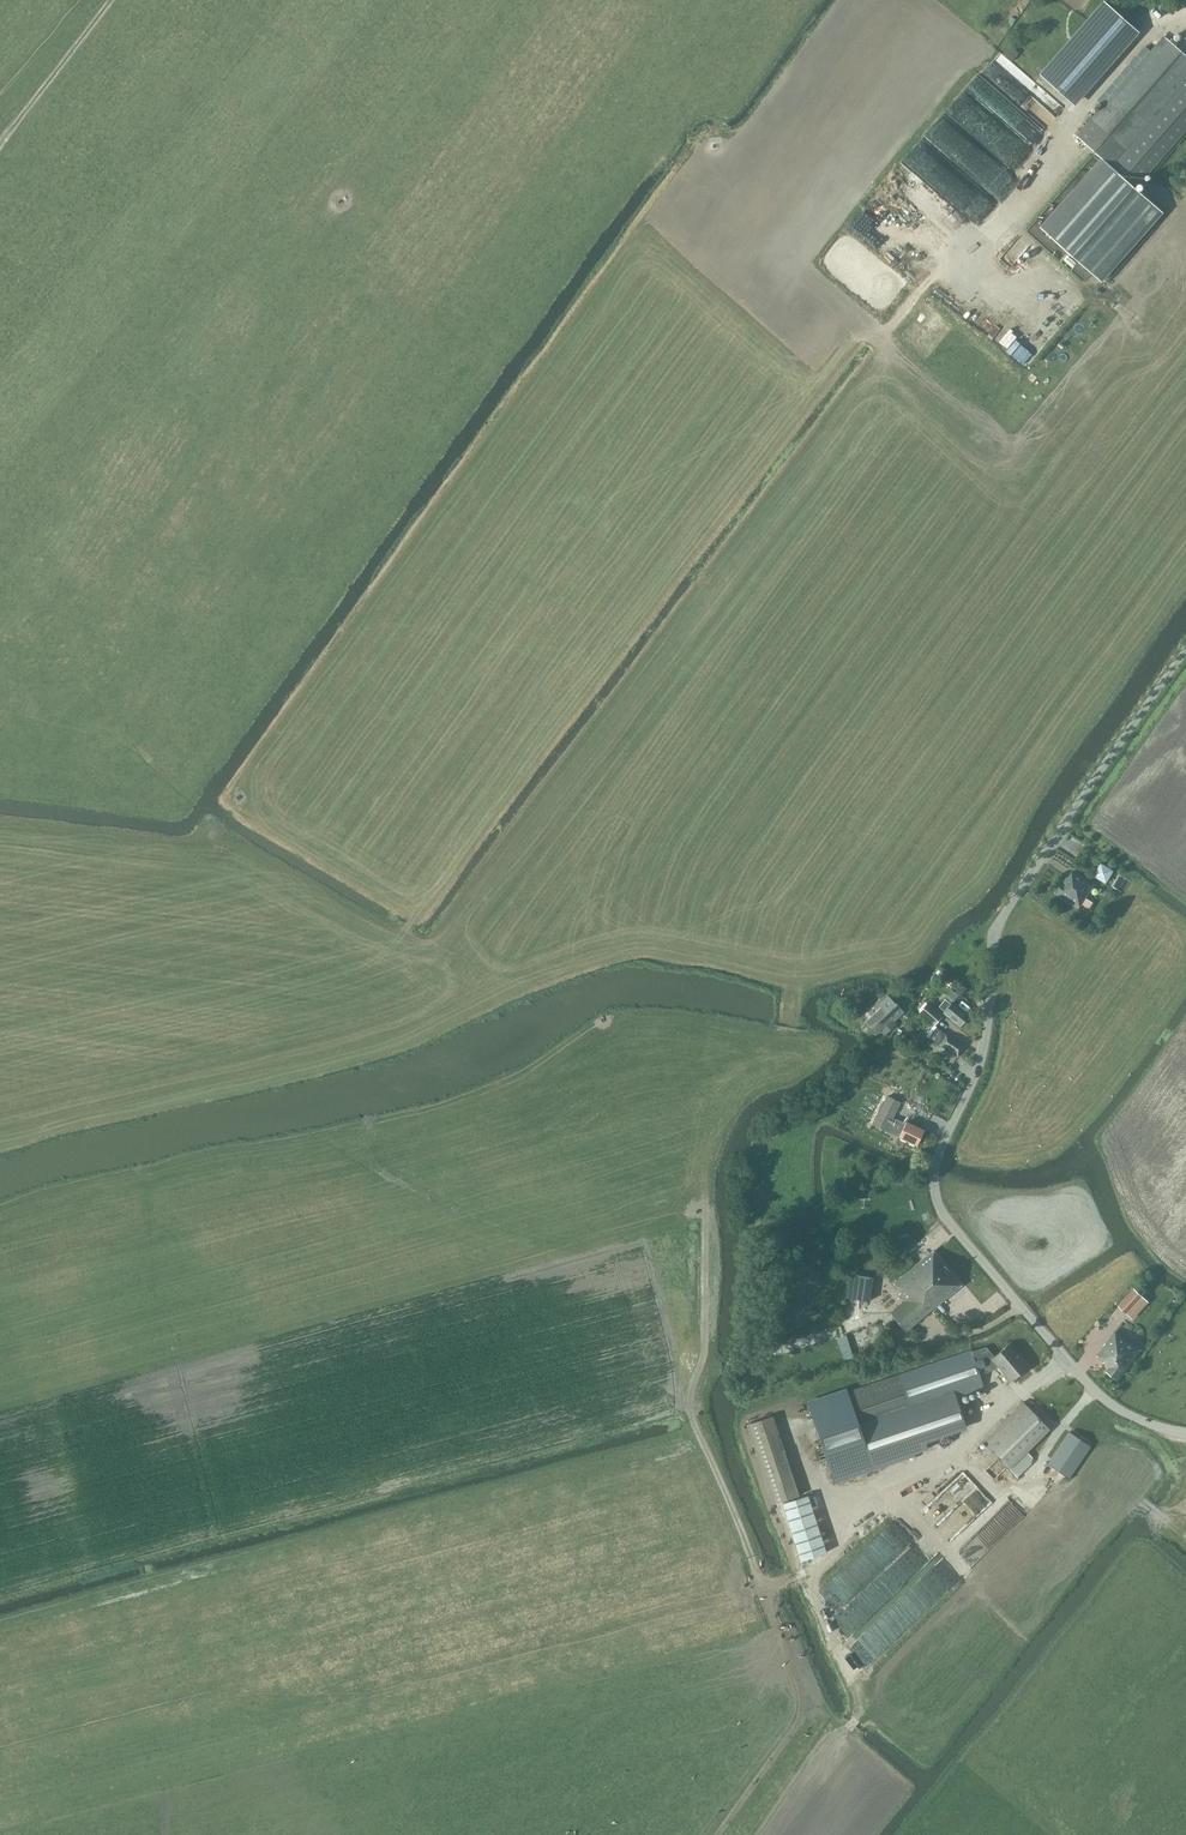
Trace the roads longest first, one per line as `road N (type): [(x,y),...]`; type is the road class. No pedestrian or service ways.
road 1 (unclassified): [(1185,1433),(1122,1411),(1084,1381),(949,1221),(936,1184),(987,1044),(998,926),(1185,651)]
road 2 (track): [(716,1143),(703,1183),(707,1359),(686,1400),(805,1709),(718,1834)]
road 3 (track): [(1066,1361),(985,1411),(948,1483),(888,1509),(836,1559),(763,1592)]

